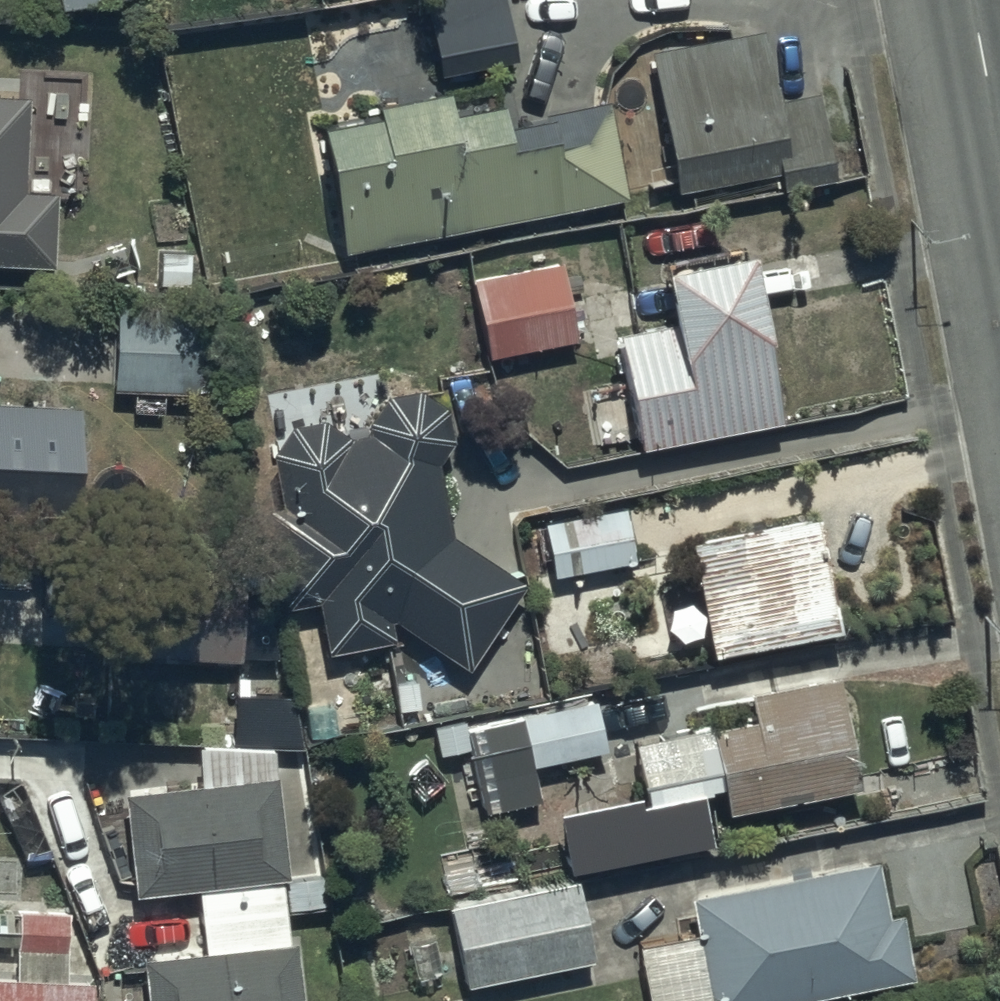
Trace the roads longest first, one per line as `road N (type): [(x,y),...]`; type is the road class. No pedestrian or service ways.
road 1 (tertiary): [(973,0),(999,143)]

